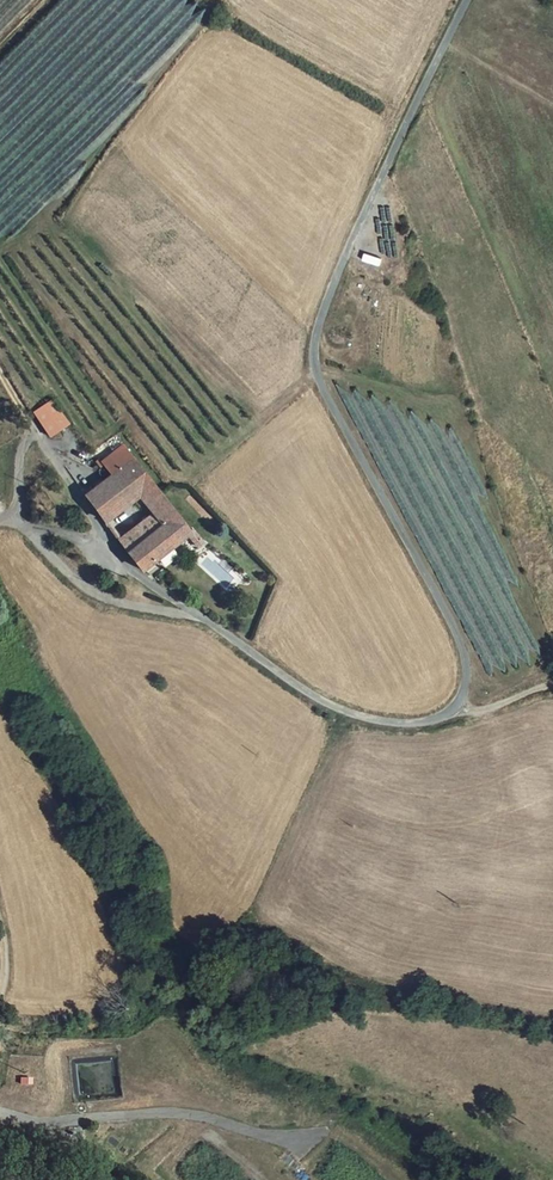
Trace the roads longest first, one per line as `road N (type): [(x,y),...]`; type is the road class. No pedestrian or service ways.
road 1 (unclassified): [(196,616),(311,695),(393,724),(454,713),(468,674),(451,623),(314,370),(318,329),(469,0)]
road 2 (unclassified): [(25,528),(19,486),(37,436),(114,557),(196,616)]
road 3 (unclassified): [(25,528),(89,592),(164,617),(196,616)]

